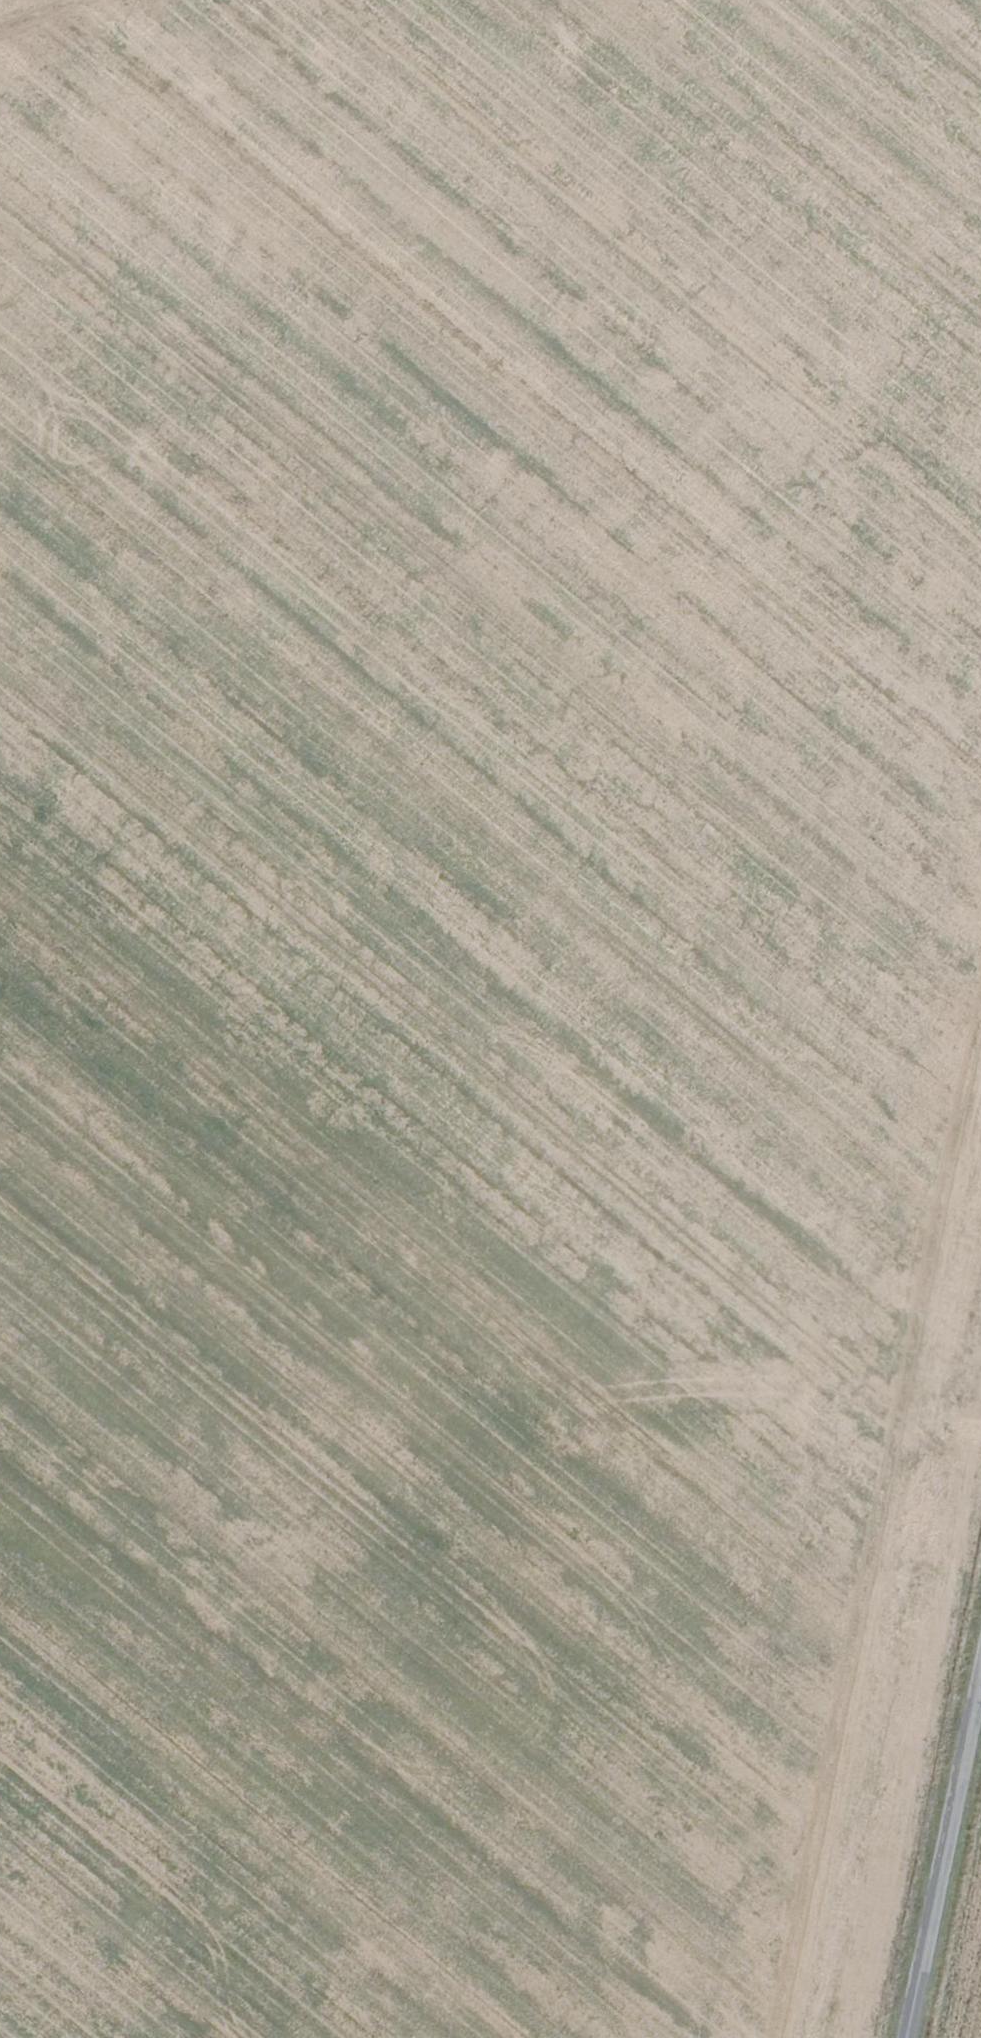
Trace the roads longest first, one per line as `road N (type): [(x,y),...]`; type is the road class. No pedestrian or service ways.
road 1 (unclassified): [(905,2037),(980,1675)]

